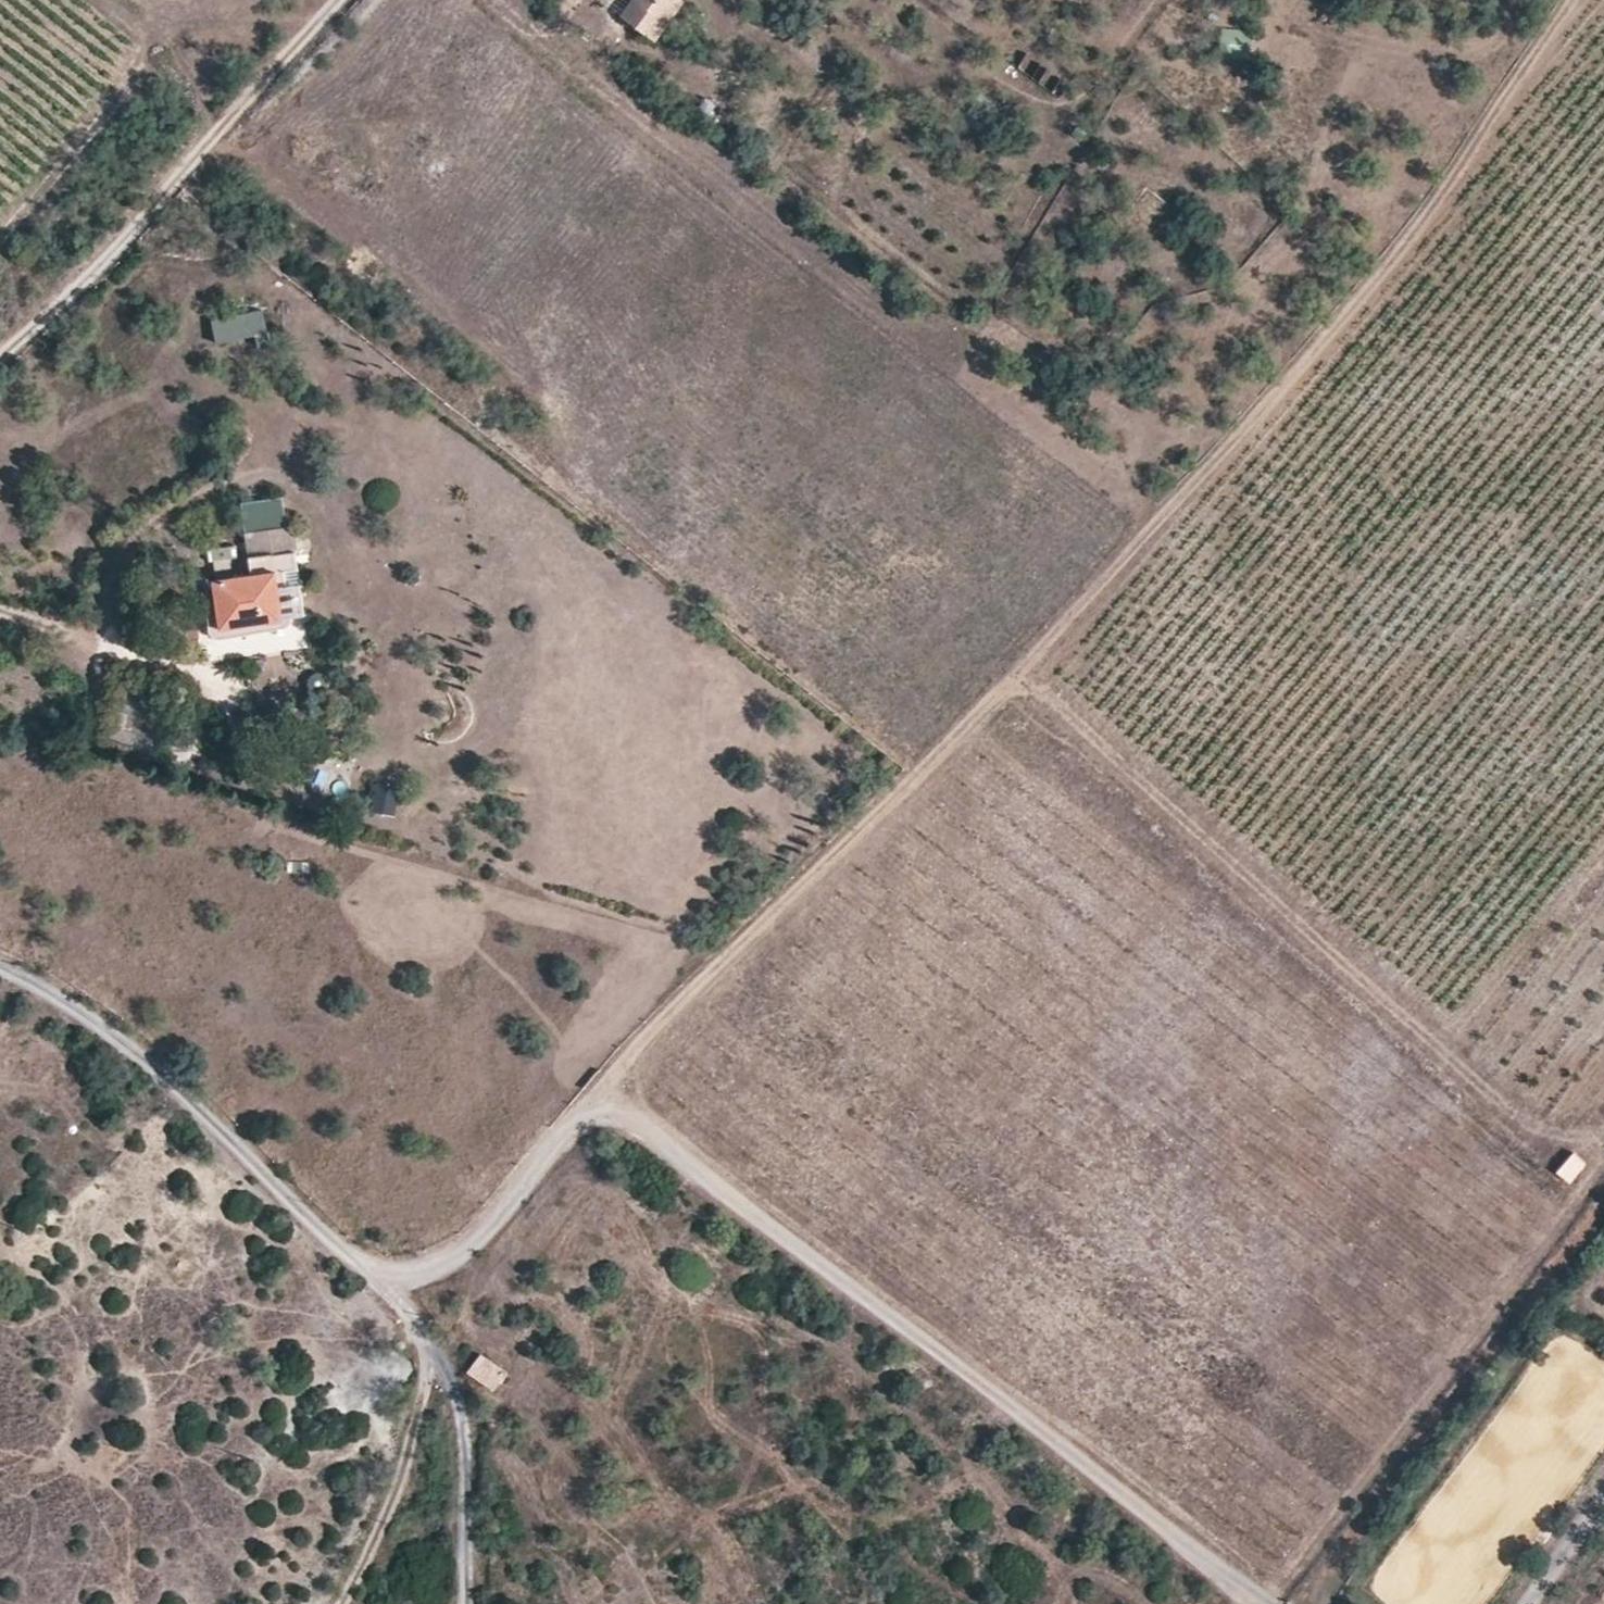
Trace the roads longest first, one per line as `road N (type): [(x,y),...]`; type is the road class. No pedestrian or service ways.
road 1 (track): [(1569,0),(1369,286),(1107,574),(685,1001),(484,1229),(437,1265),(377,1278)]
road 2 (unclassified): [(0,963),(169,1074),(368,1266),(437,1351),(462,1458),(469,1603)]
road 3 (track): [(598,1097),(1270,1603)]
road 4 (track): [(336,0),(132,229),(0,362)]
road 5 (track): [(437,1351),(404,1475),(340,1603)]

